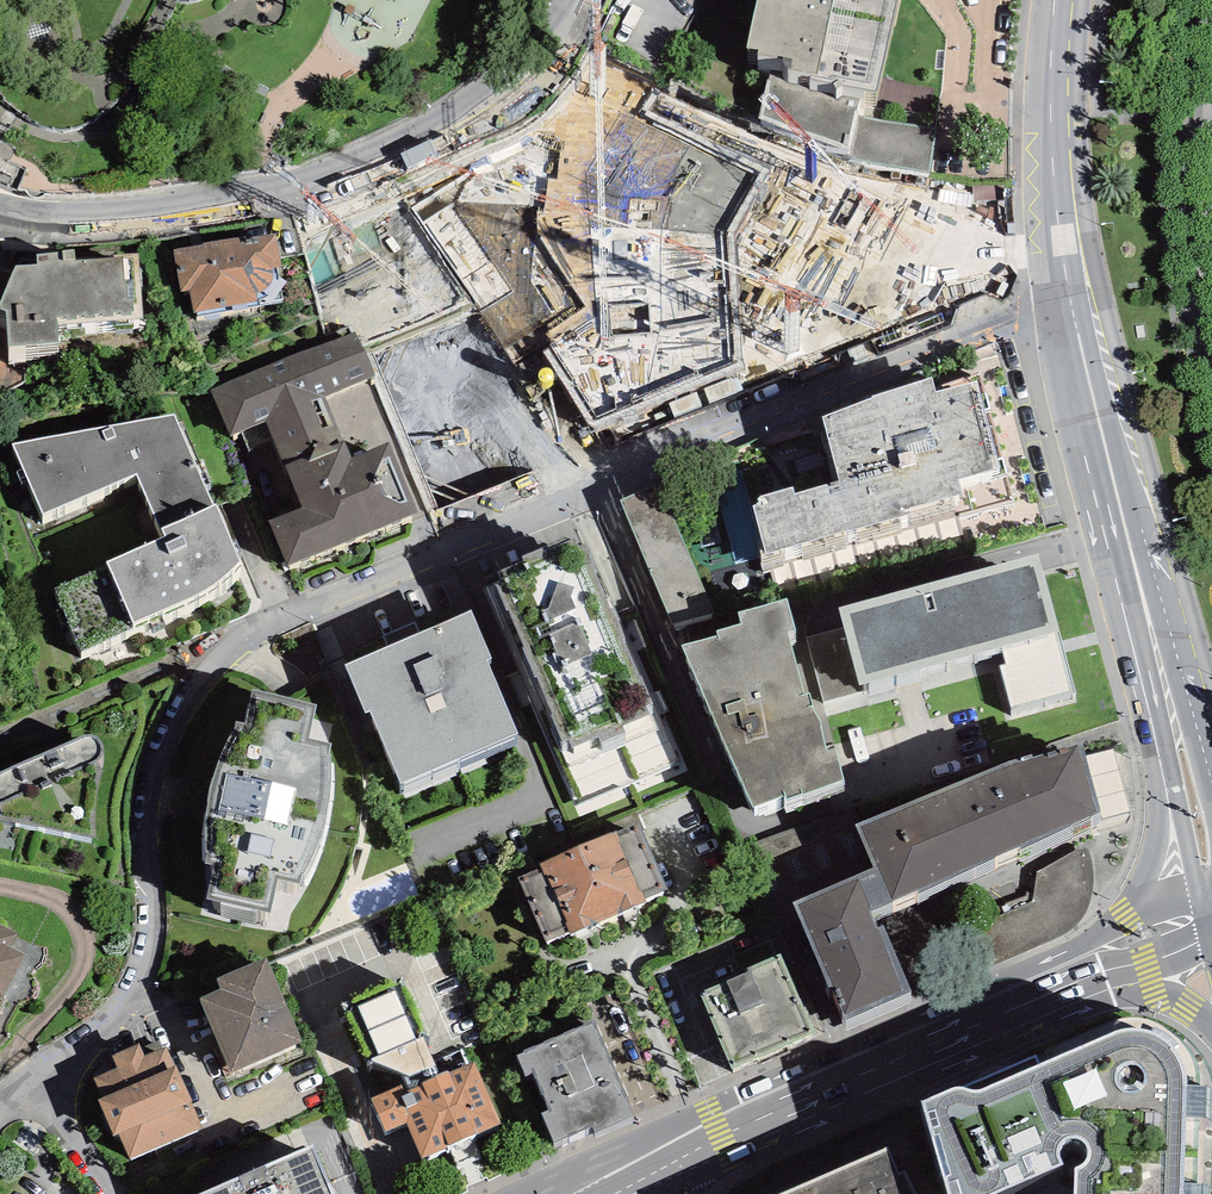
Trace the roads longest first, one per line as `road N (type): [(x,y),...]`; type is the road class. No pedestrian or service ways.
road 1 (residential): [(293,613),(722,432),(1069,307)]
road 2 (residential): [(581,0),(527,97),(418,160),(273,203),(154,216),(0,211)]
road 3 (primary): [(617,1185),(1102,963)]
road 4 (residential): [(232,634),(150,790),(143,825),(154,959),(115,1017),(43,1089)]
road 5 (secondary): [(1178,731),(1069,307)]
road 6 (secondary): [(1069,307),(1055,166),(1062,0)]
road 7 (residential): [(232,634),(0,742)]
road 8 (residential): [(1178,731),(1148,882),(1102,963)]
road 9 (residential): [(186,418),(293,613)]
road 10 (secondary): [(1211,857),(1178,731)]
road 11 (residential): [(43,1089),(114,1193)]

